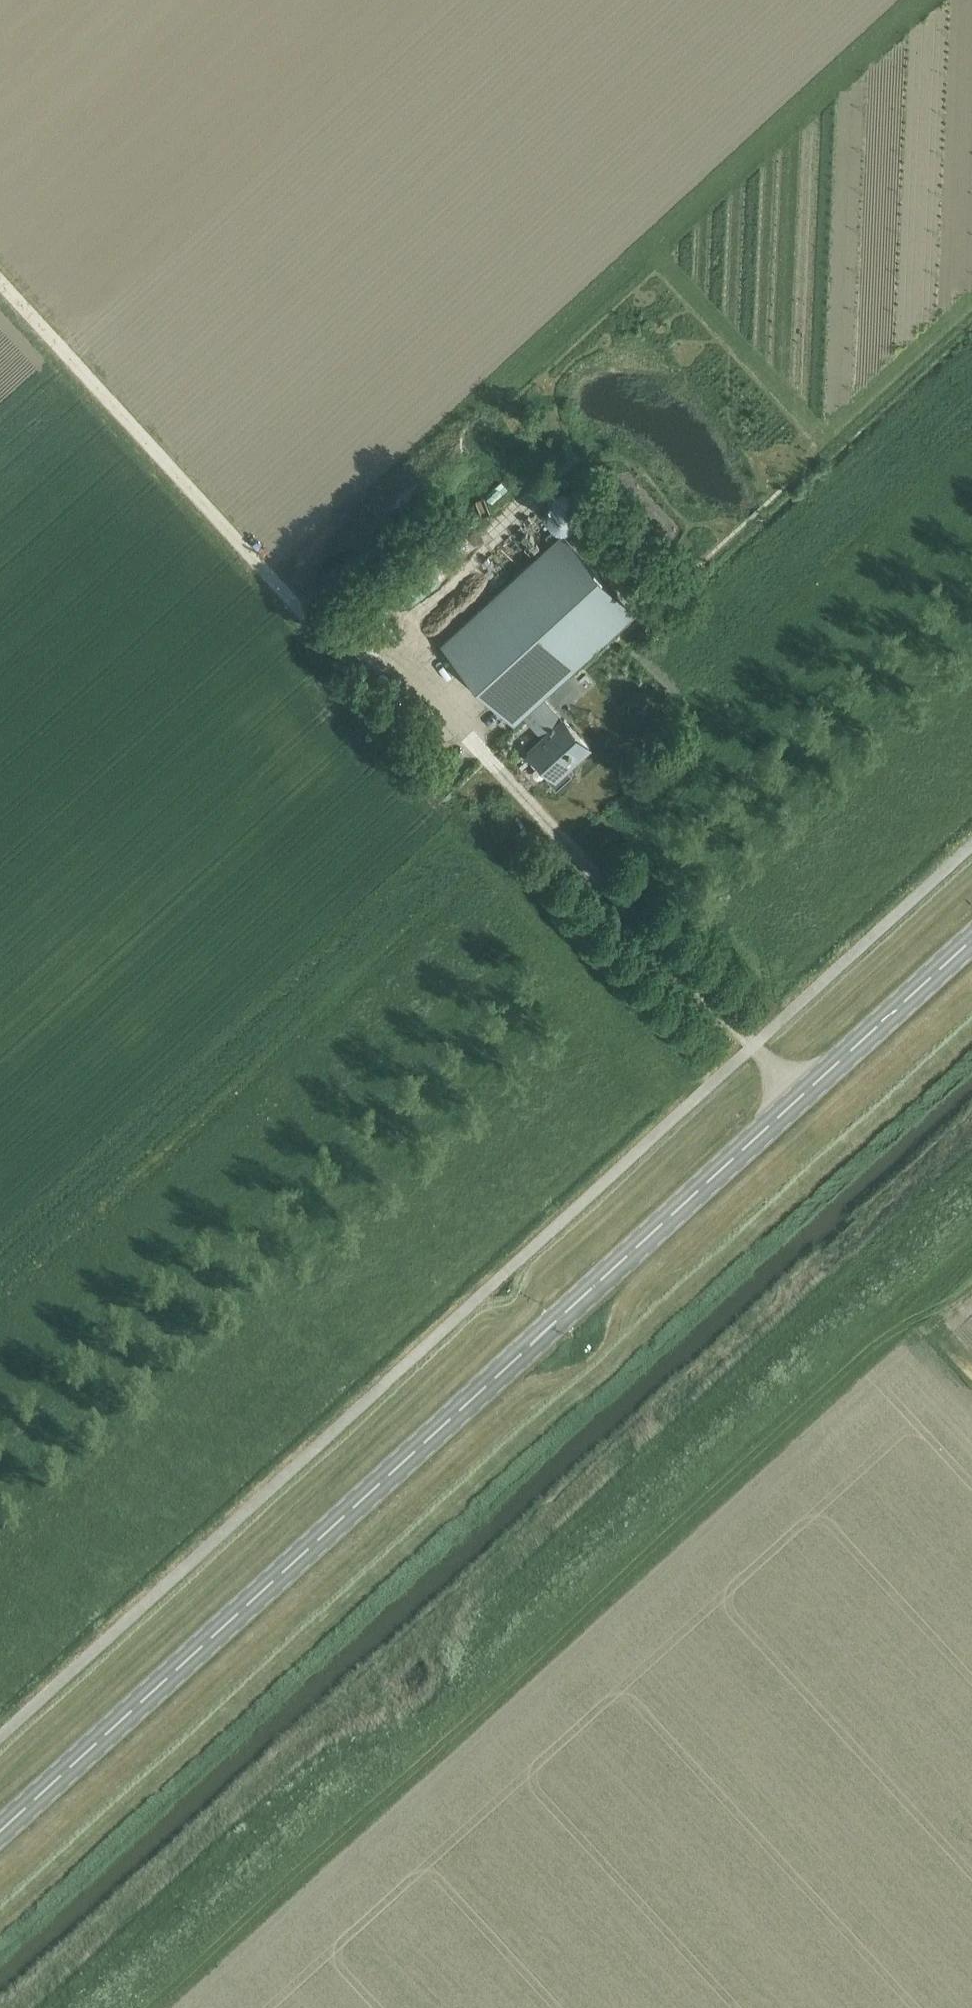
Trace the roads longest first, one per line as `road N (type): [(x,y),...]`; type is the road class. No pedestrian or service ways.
road 1 (secondary): [(0,1831),(971,940)]

